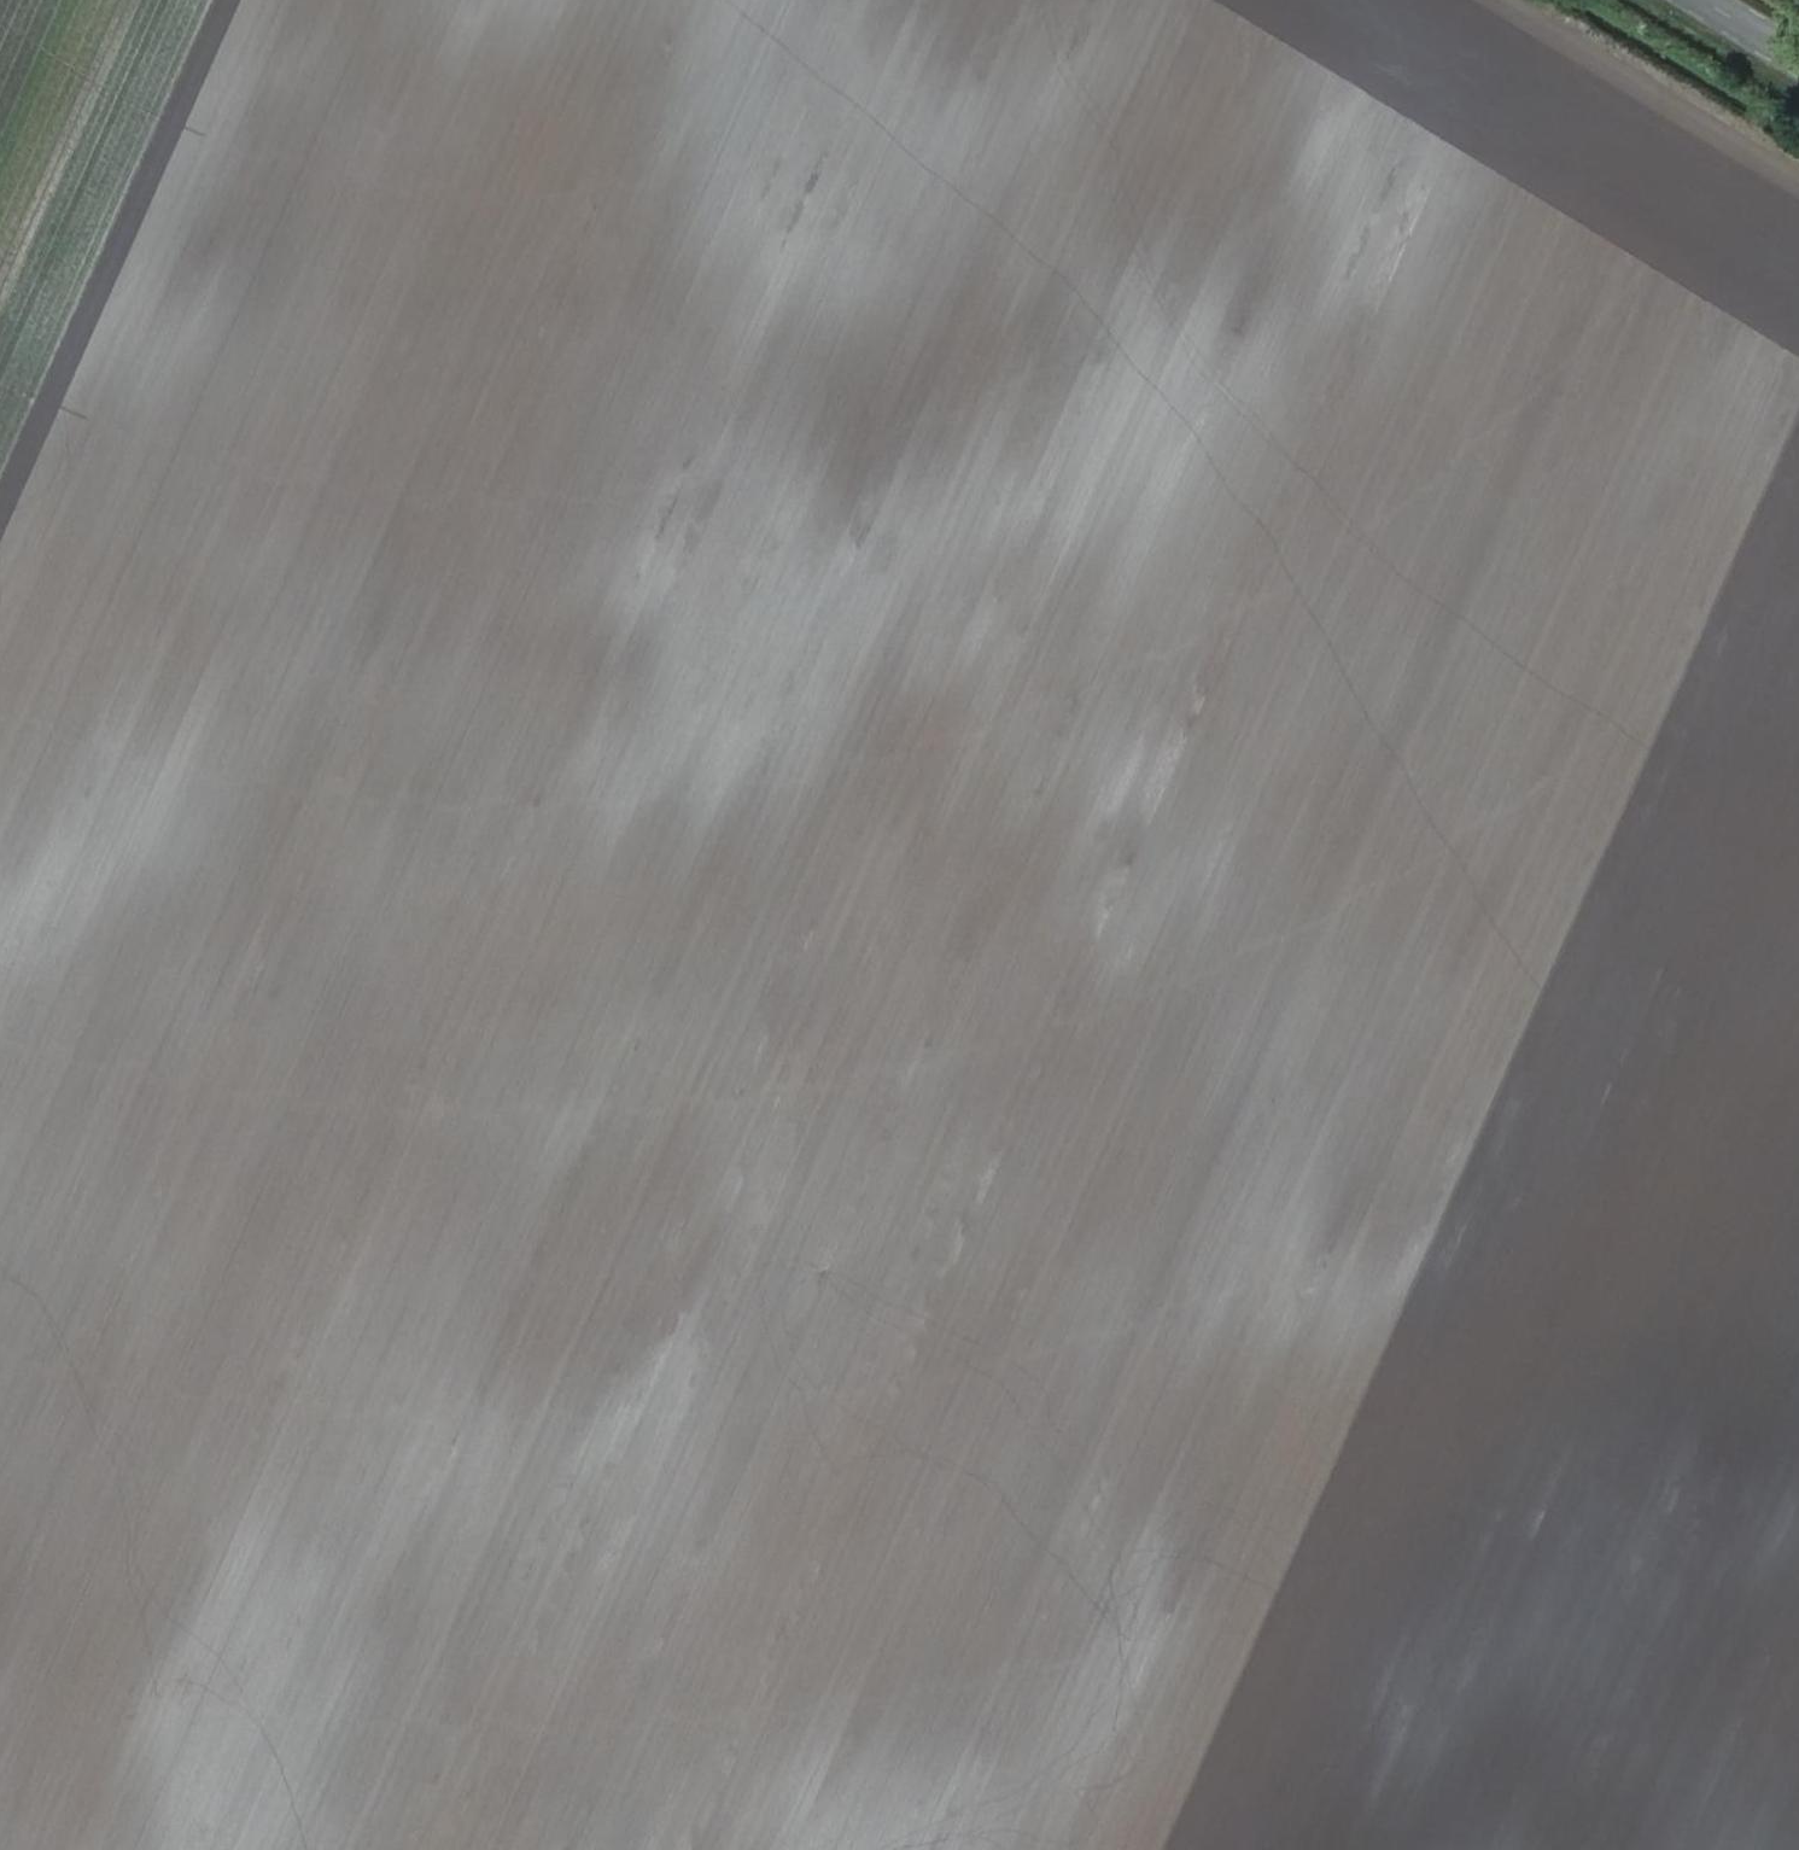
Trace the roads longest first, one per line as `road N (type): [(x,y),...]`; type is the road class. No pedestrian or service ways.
road 1 (secondary): [(1665,0),(1798,83)]

